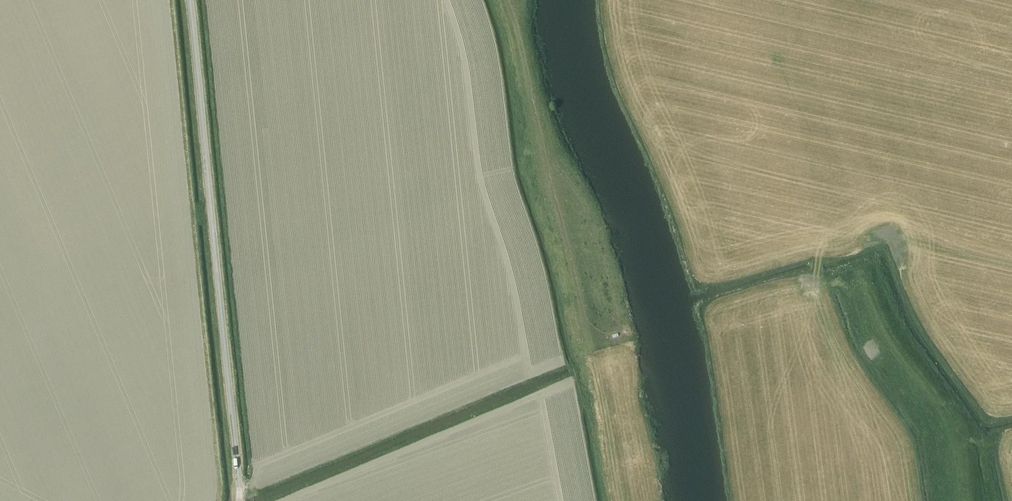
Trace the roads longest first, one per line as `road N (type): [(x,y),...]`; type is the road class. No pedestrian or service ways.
road 1 (unclassified): [(239,500),(189,0)]

